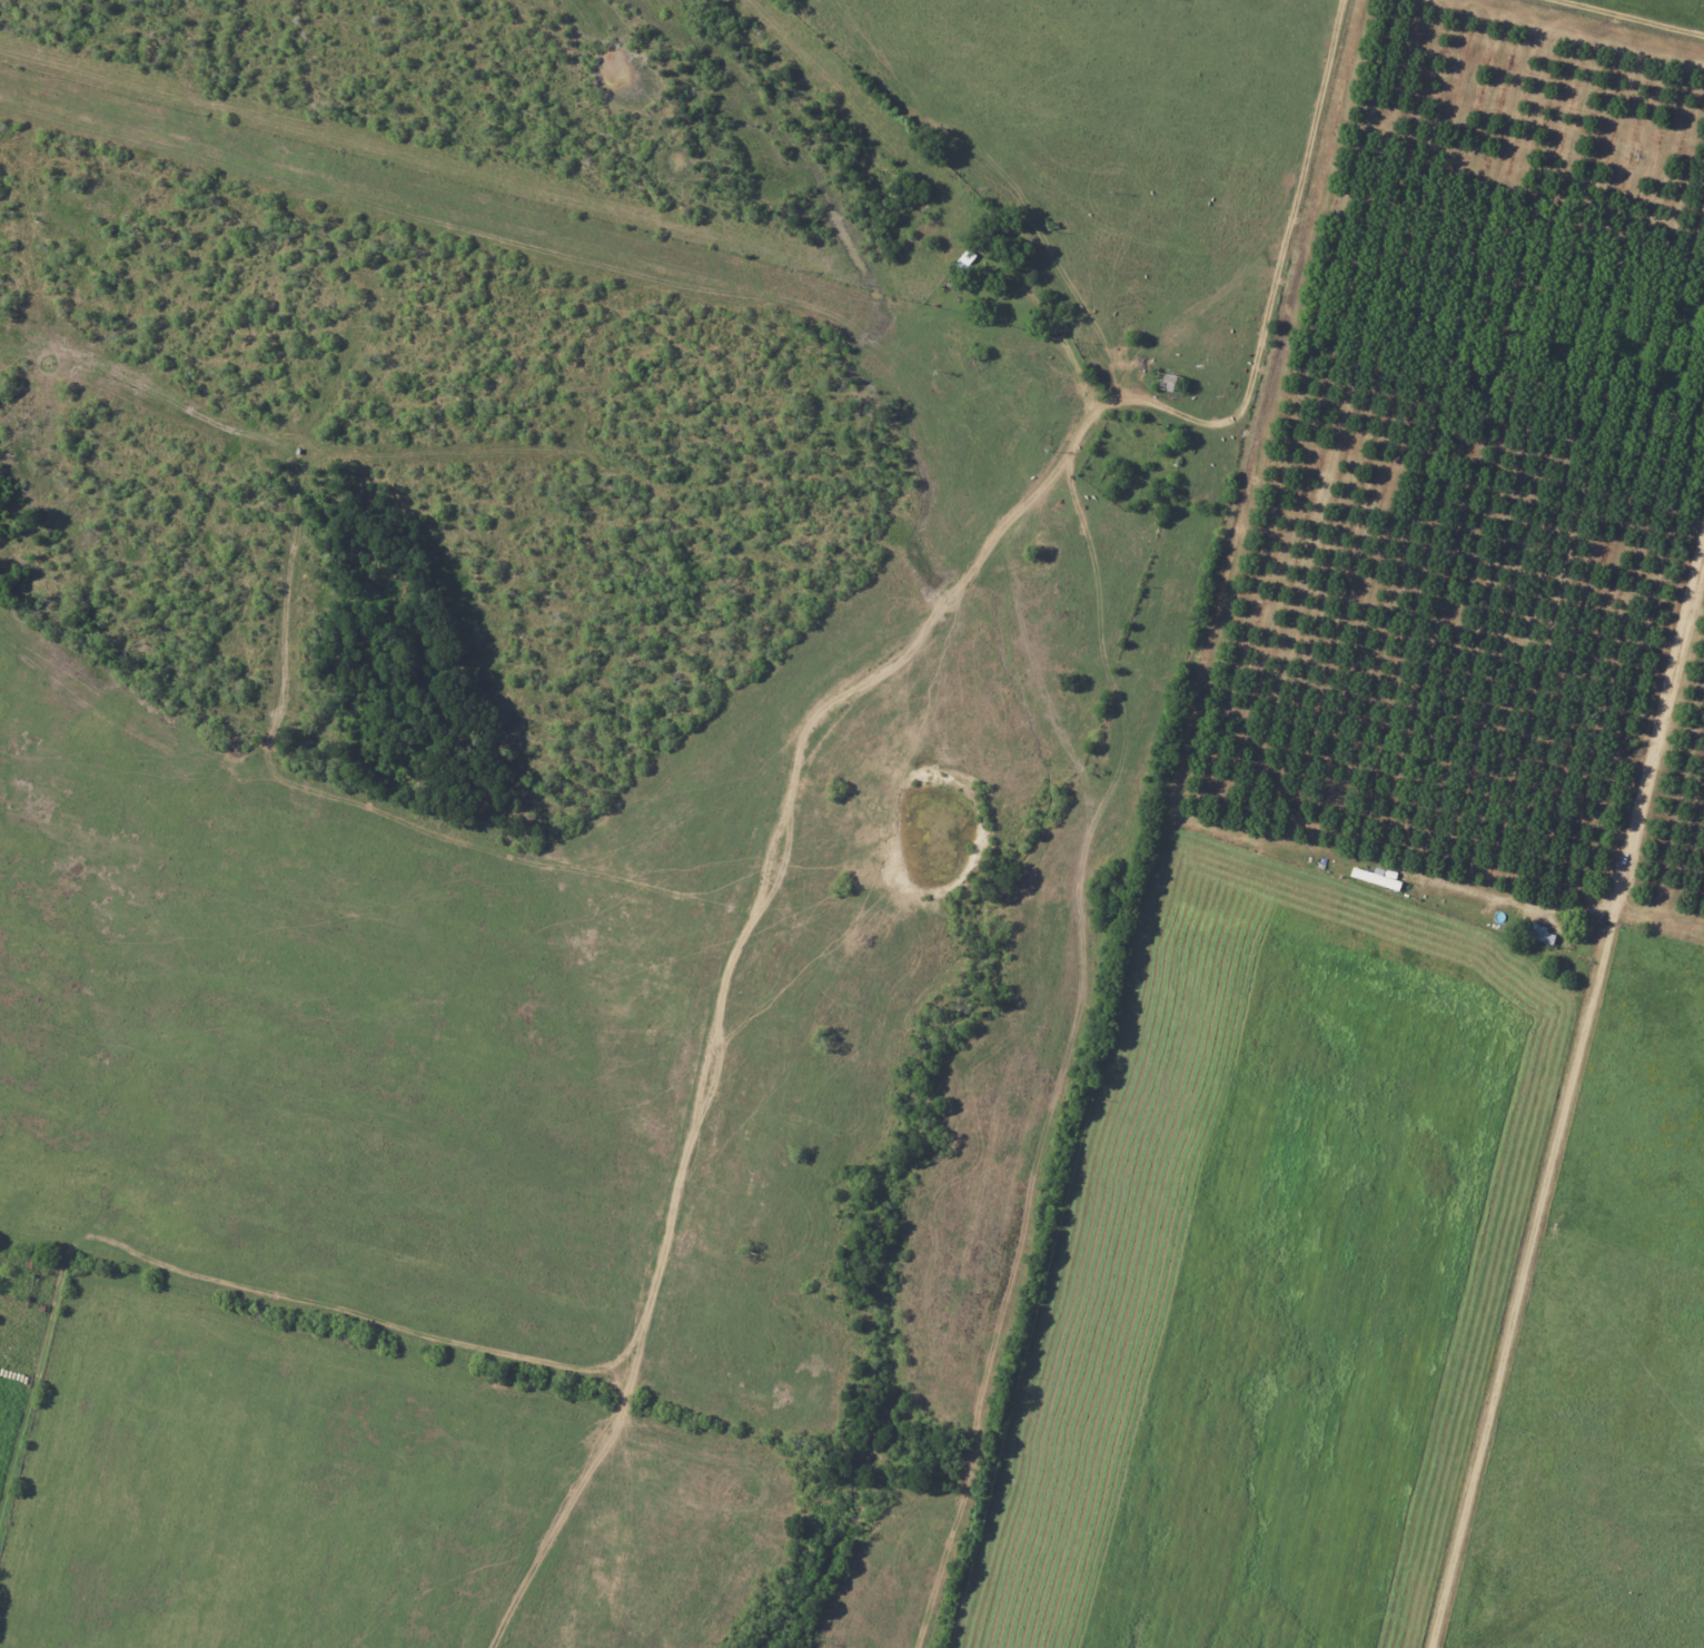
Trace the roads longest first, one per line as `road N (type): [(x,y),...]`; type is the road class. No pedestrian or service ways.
road 1 (residential): [(465,1647),(549,1466),(843,691),(947,588),(1111,396),(1217,427),(1242,416),(1364,0)]
road 2 (residential): [(1535,0),(1703,56)]

